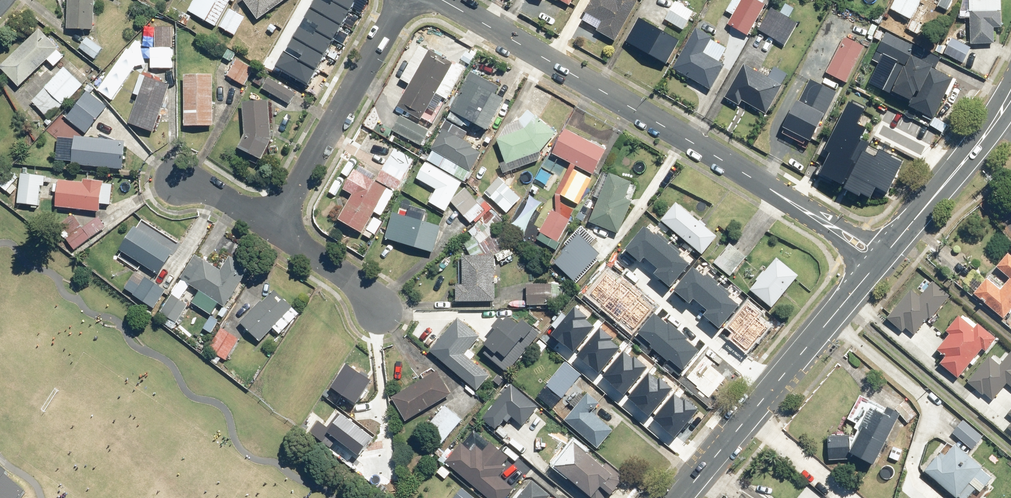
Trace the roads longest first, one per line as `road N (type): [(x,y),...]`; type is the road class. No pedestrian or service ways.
road 1 (residential): [(769,187),(441,0)]
road 2 (residential): [(407,0),(272,231)]
road 3 (secondary): [(889,252),(1010,90)]
road 4 (secondary): [(751,416),(876,267)]
road 5 (residential): [(381,311),(370,292),(272,231)]
road 6 (residential): [(769,187),(889,252)]
road 7 (residential): [(876,267),(769,187)]
road 8 (residential): [(751,416),(848,497)]

